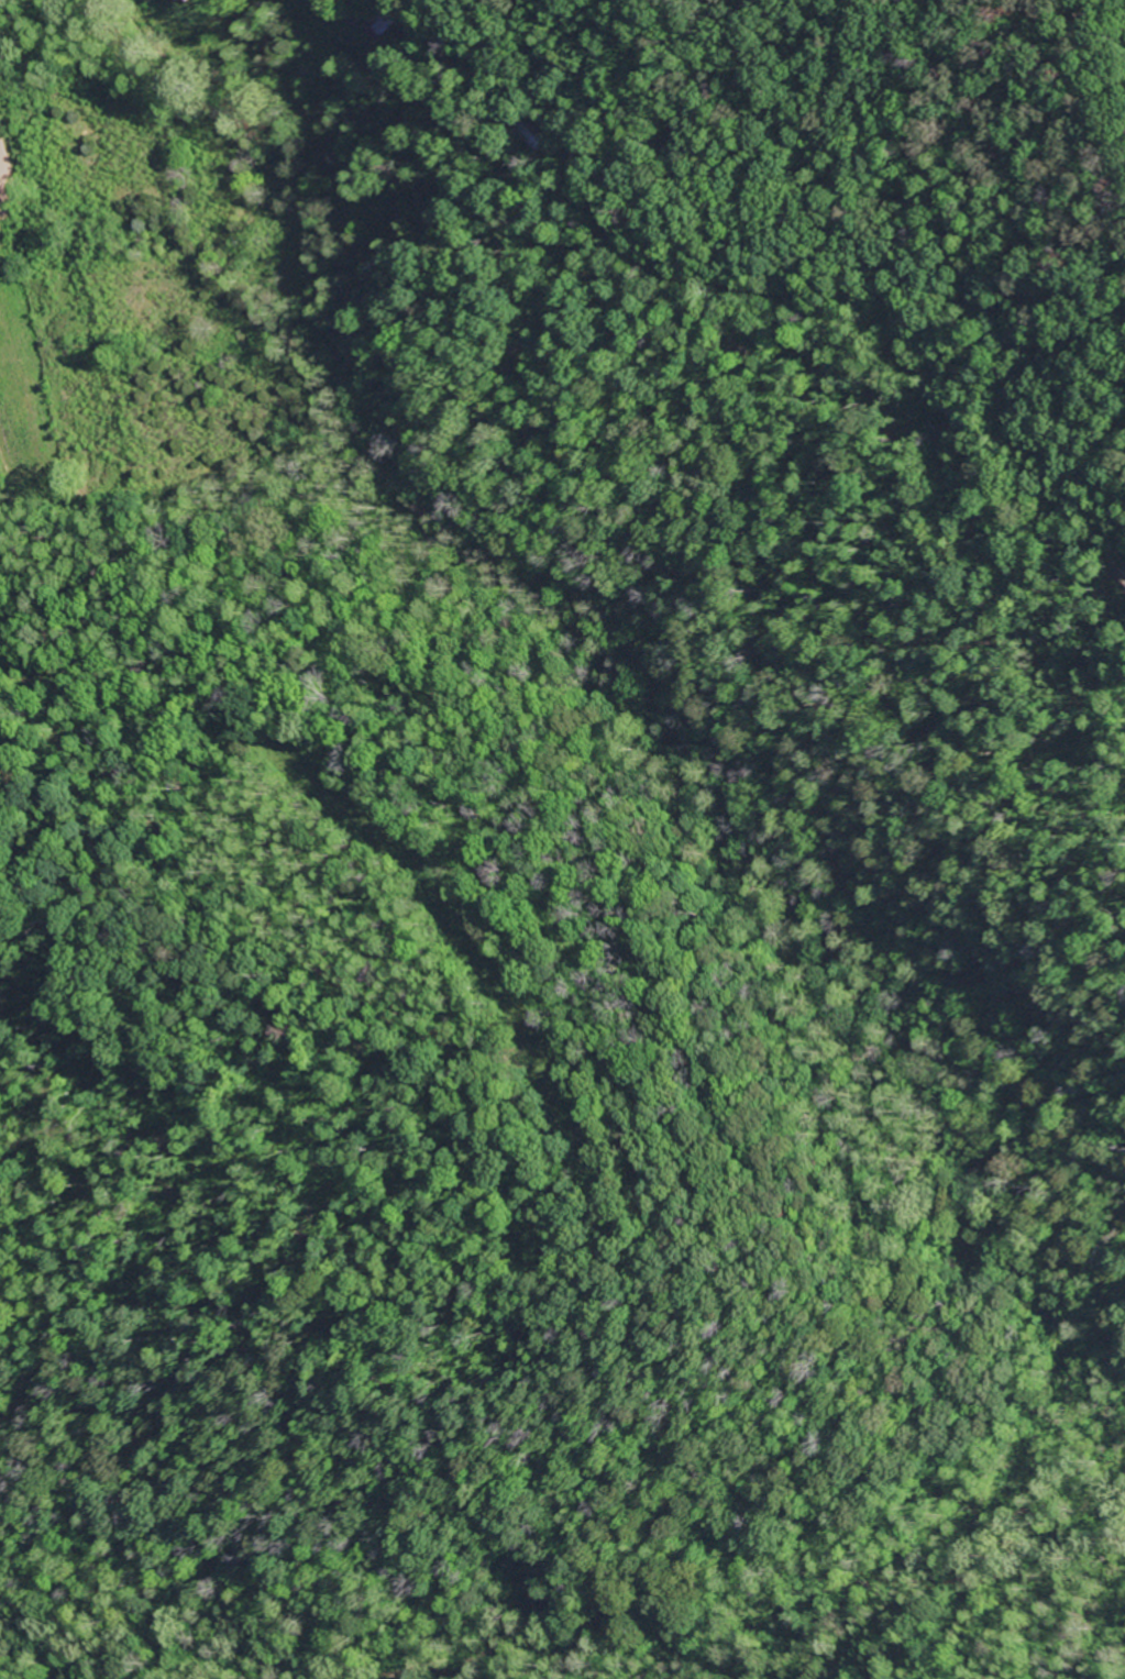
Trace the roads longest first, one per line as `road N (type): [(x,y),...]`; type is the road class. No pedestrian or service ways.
road 1 (residential): [(1124,536),(1044,451),(952,416),(885,329),(847,312),(660,275),(629,259),(541,122),(488,73),(378,0)]

